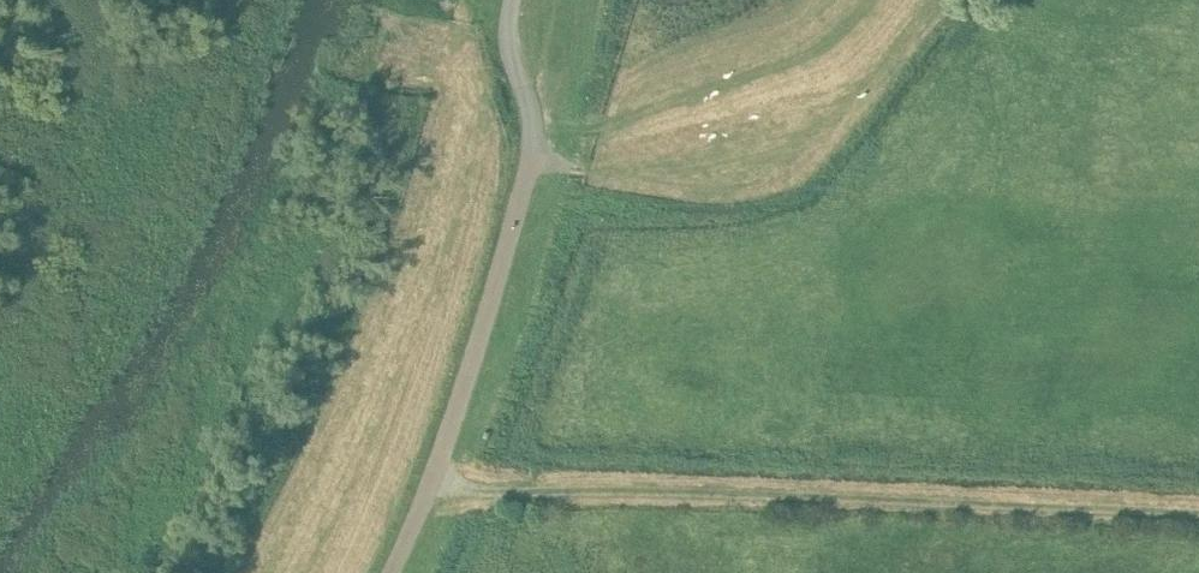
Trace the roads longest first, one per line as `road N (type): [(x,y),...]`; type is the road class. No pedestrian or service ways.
road 1 (track): [(1198,510),(499,489),(434,477)]
road 2 (track): [(530,160),(710,192),(760,188),(817,147),(932,0)]
road 3 (unclassified): [(390,572),(434,477),(500,270),(533,119)]
road 4 (unclassified): [(512,0),(514,67),(533,119)]

